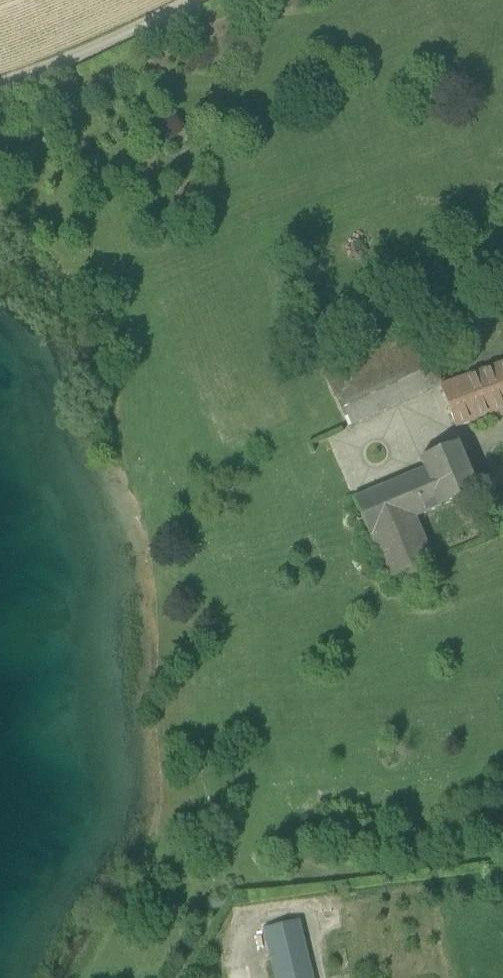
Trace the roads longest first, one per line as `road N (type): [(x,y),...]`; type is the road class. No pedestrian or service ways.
road 1 (residential): [(0,81),(78,55),(187,0)]

